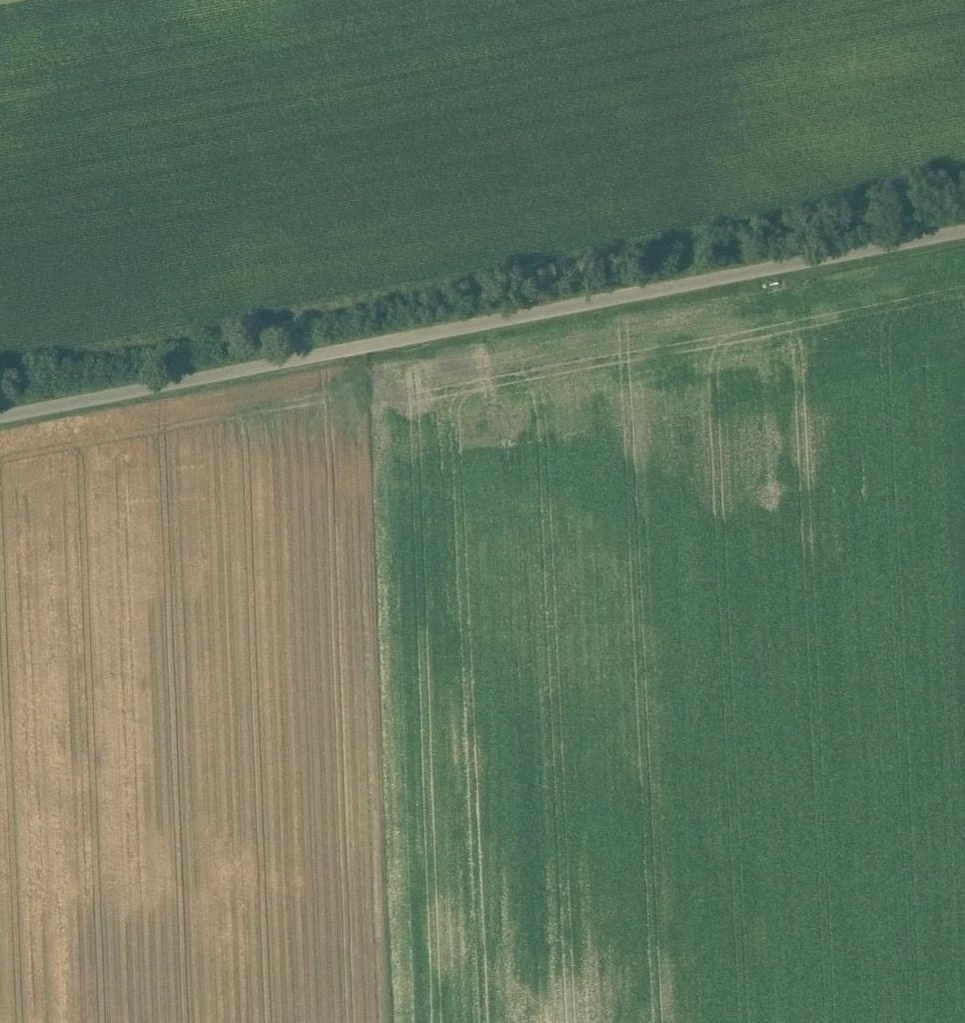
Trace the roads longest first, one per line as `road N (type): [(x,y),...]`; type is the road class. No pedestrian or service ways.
road 1 (unclassified): [(0,415),(964,230)]

